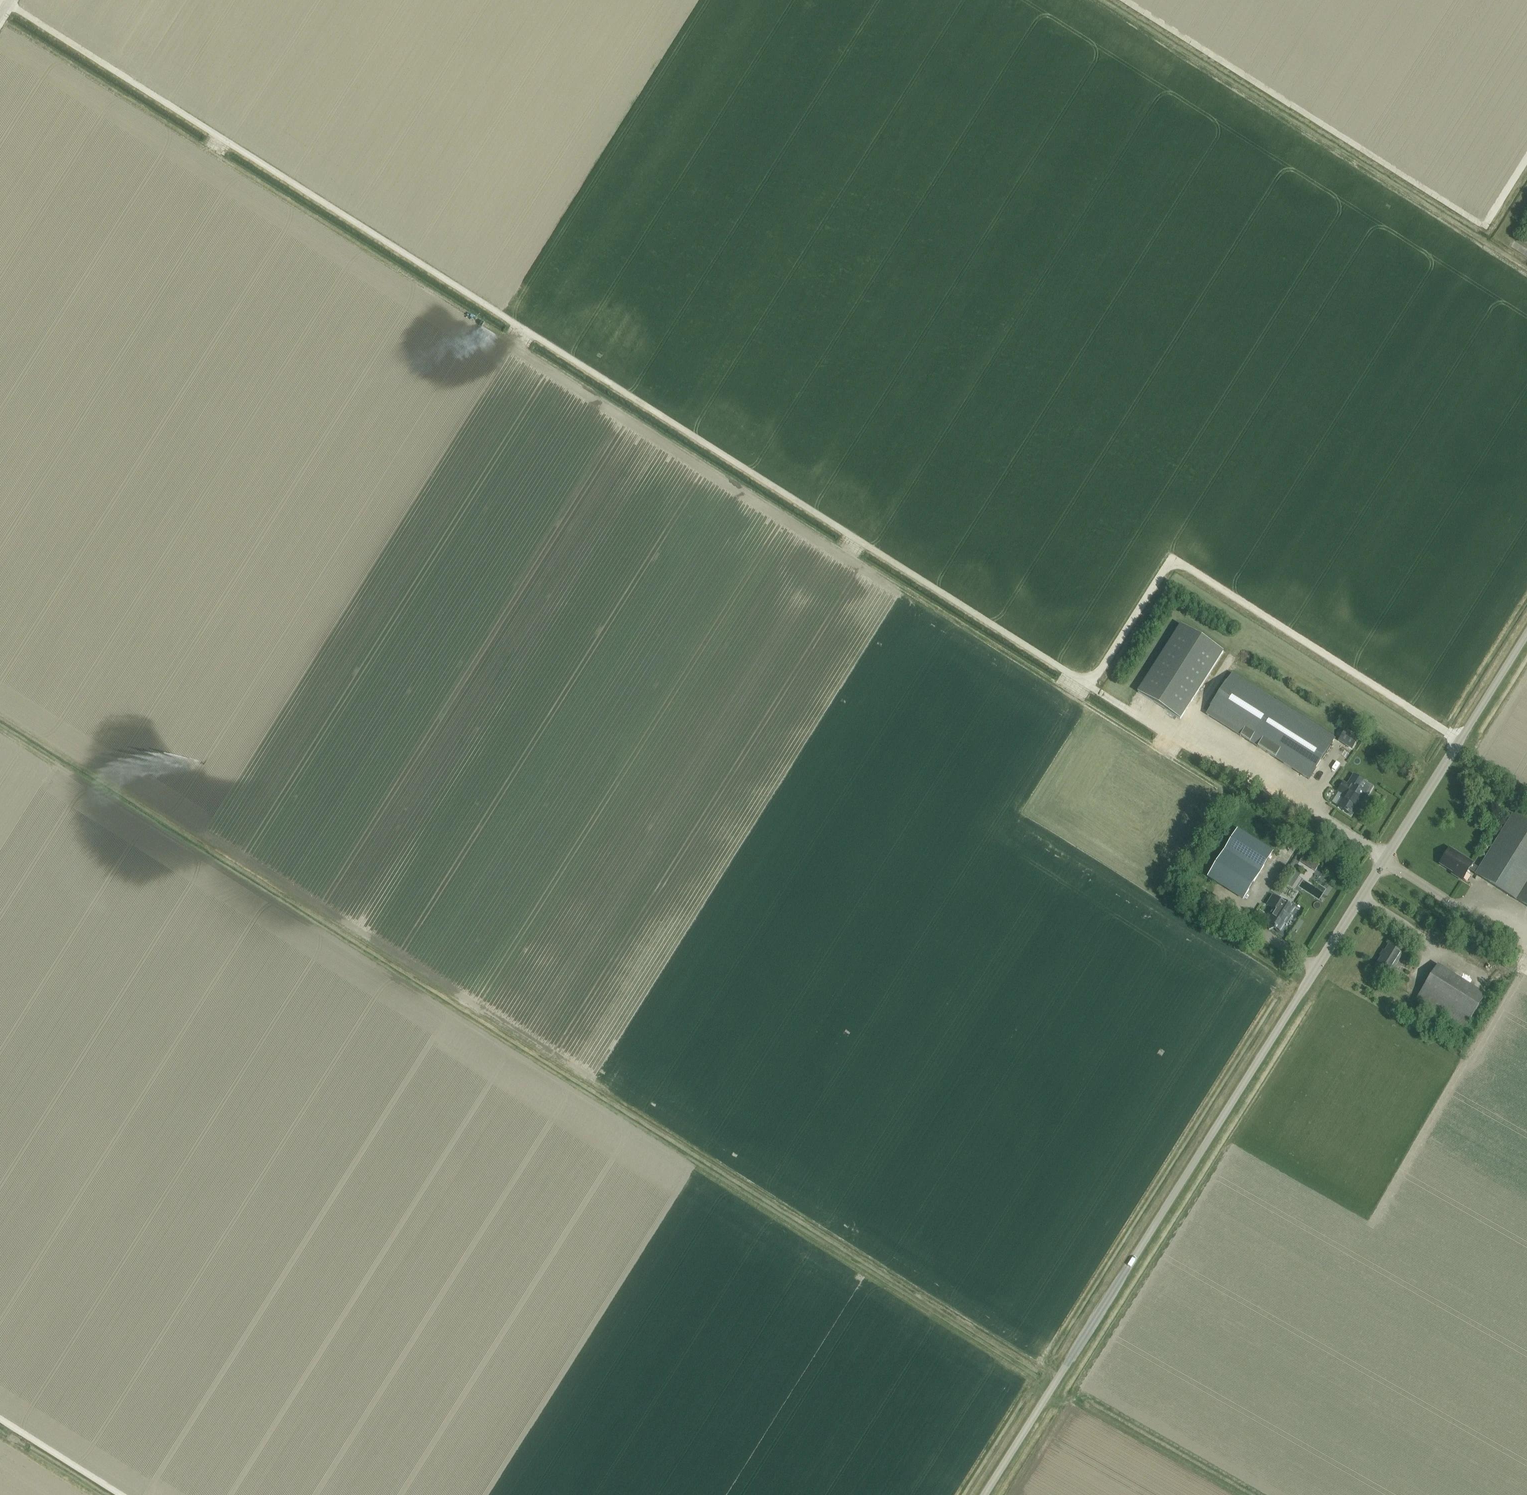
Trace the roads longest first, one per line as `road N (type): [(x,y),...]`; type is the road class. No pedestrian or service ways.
road 1 (unclassified): [(984,1494),(1526,638)]

